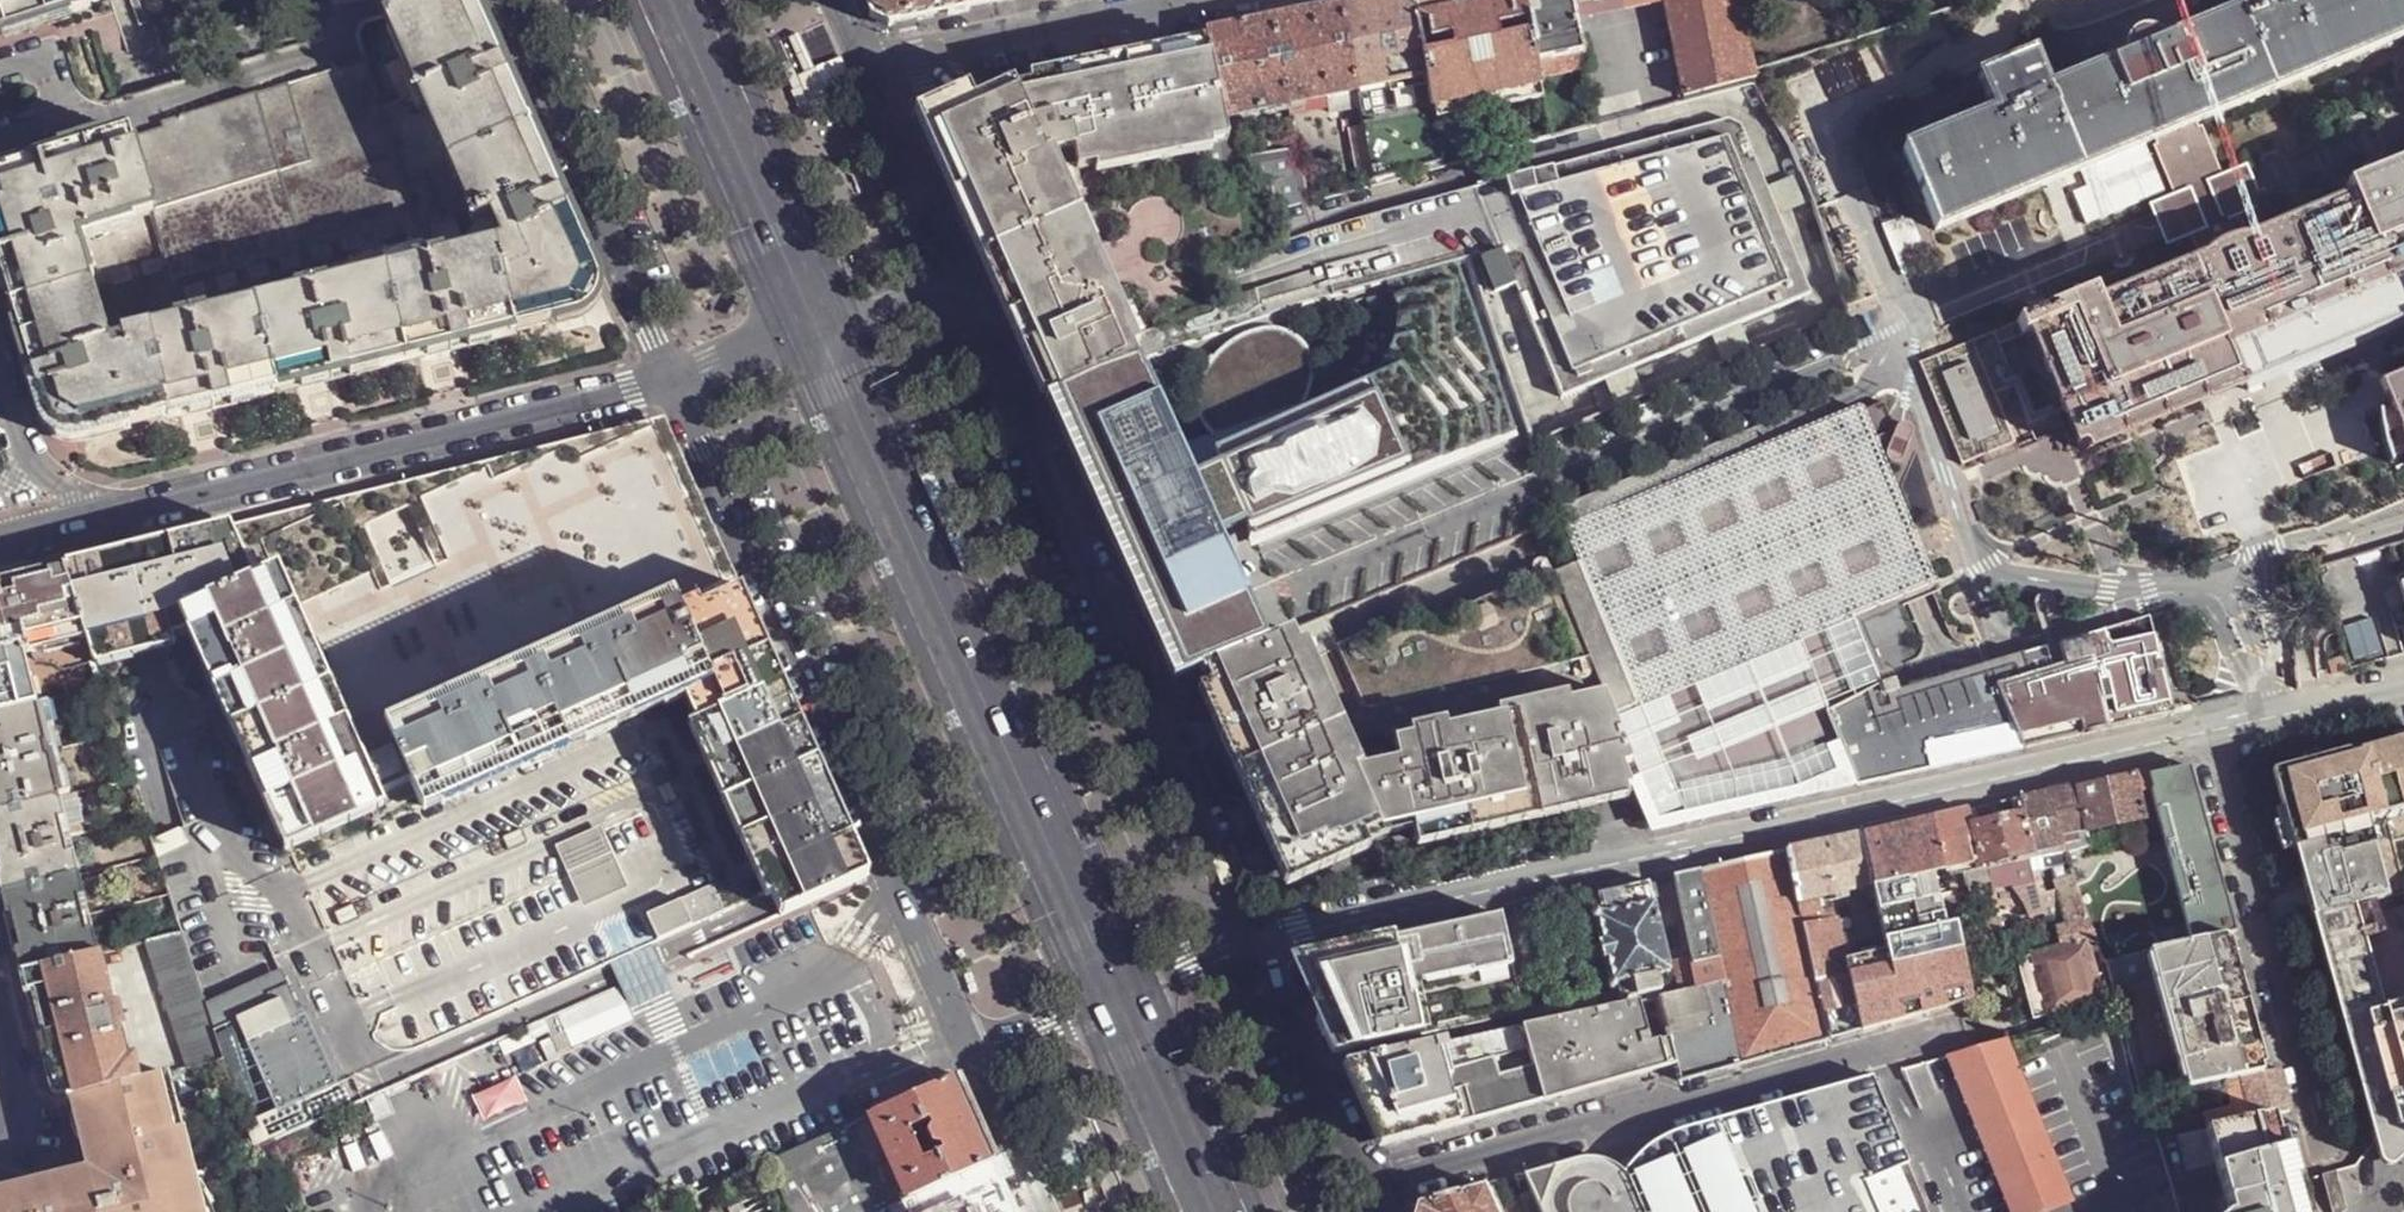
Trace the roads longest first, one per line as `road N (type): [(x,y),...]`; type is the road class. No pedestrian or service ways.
road 1 (residential): [(1261,939),(2217,730)]
road 2 (residential): [(669,380),(977,1061)]
road 3 (secondary): [(1123,995),(819,334)]
road 4 (residential): [(1261,939),(967,288)]
road 5 (tertiary): [(669,380),(0,546)]
road 6 (residential): [(1371,1188),(1965,1021)]
road 7 (residential): [(2217,730),(2332,1171)]
road 8 (residential): [(499,0),(669,380)]
road 9 (secondary): [(819,334),(670,0)]
road 10 (residential): [(865,71),(1207,0)]
road 11 (residential): [(1371,1188),(1261,939)]
road 12 (residential): [(967,288),(865,71)]
road 13 (secondary): [(1217,1211),(1123,995)]
road 14 (residential): [(2217,730),(2403,690)]
road 15 (residential): [(977,1061),(1044,1211)]
road 16 (unclassified): [(977,1061),(1123,995)]
road 17 (tertiary): [(819,334),(669,380)]
road 18 (unclassified): [(967,288),(819,334)]
road 19 (unclassified): [(1123,995),(1261,939)]
road 20 (residential): [(0,1129),(28,1122),(0,1026)]

